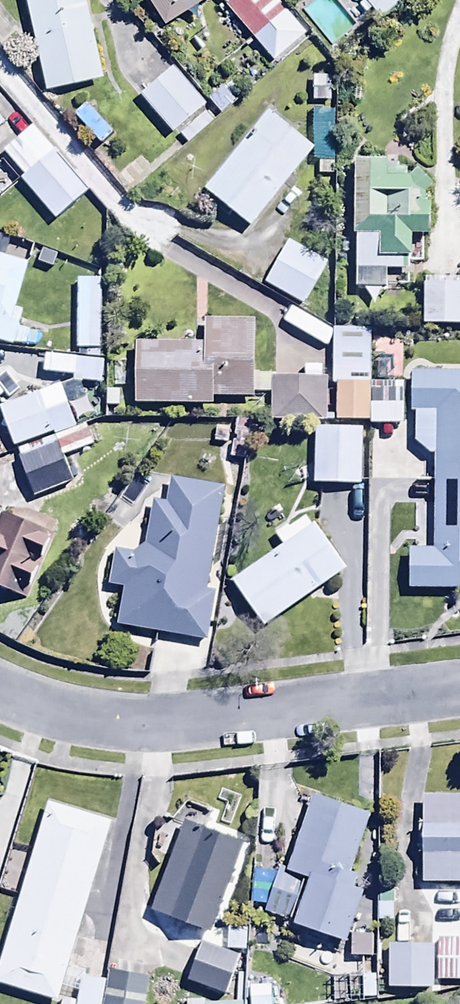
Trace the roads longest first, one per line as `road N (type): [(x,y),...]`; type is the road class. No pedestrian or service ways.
road 1 (residential): [(458,690),(134,723),(0,692)]

